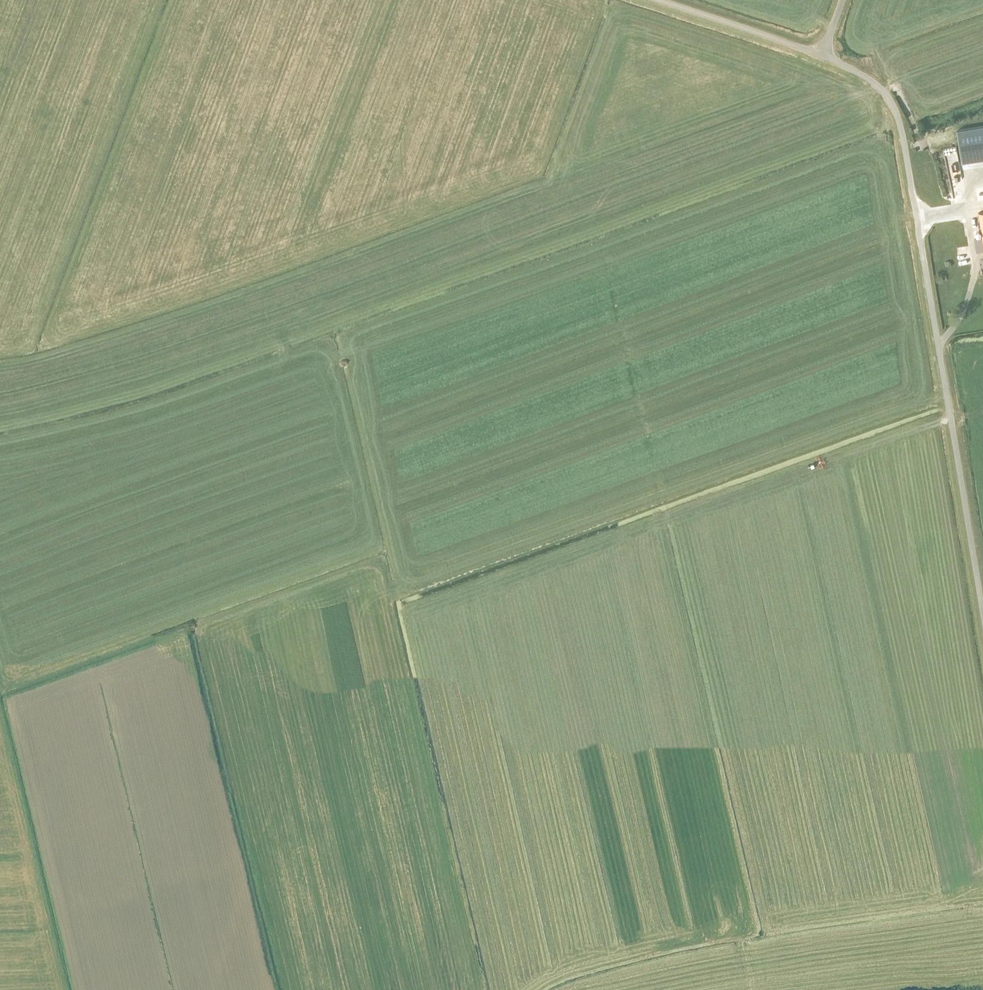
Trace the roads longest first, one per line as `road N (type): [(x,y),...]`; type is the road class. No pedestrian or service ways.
road 1 (unclassified): [(820,55),(875,84),(899,123),(982,623)]
road 2 (unclassified): [(652,0),(820,55)]

